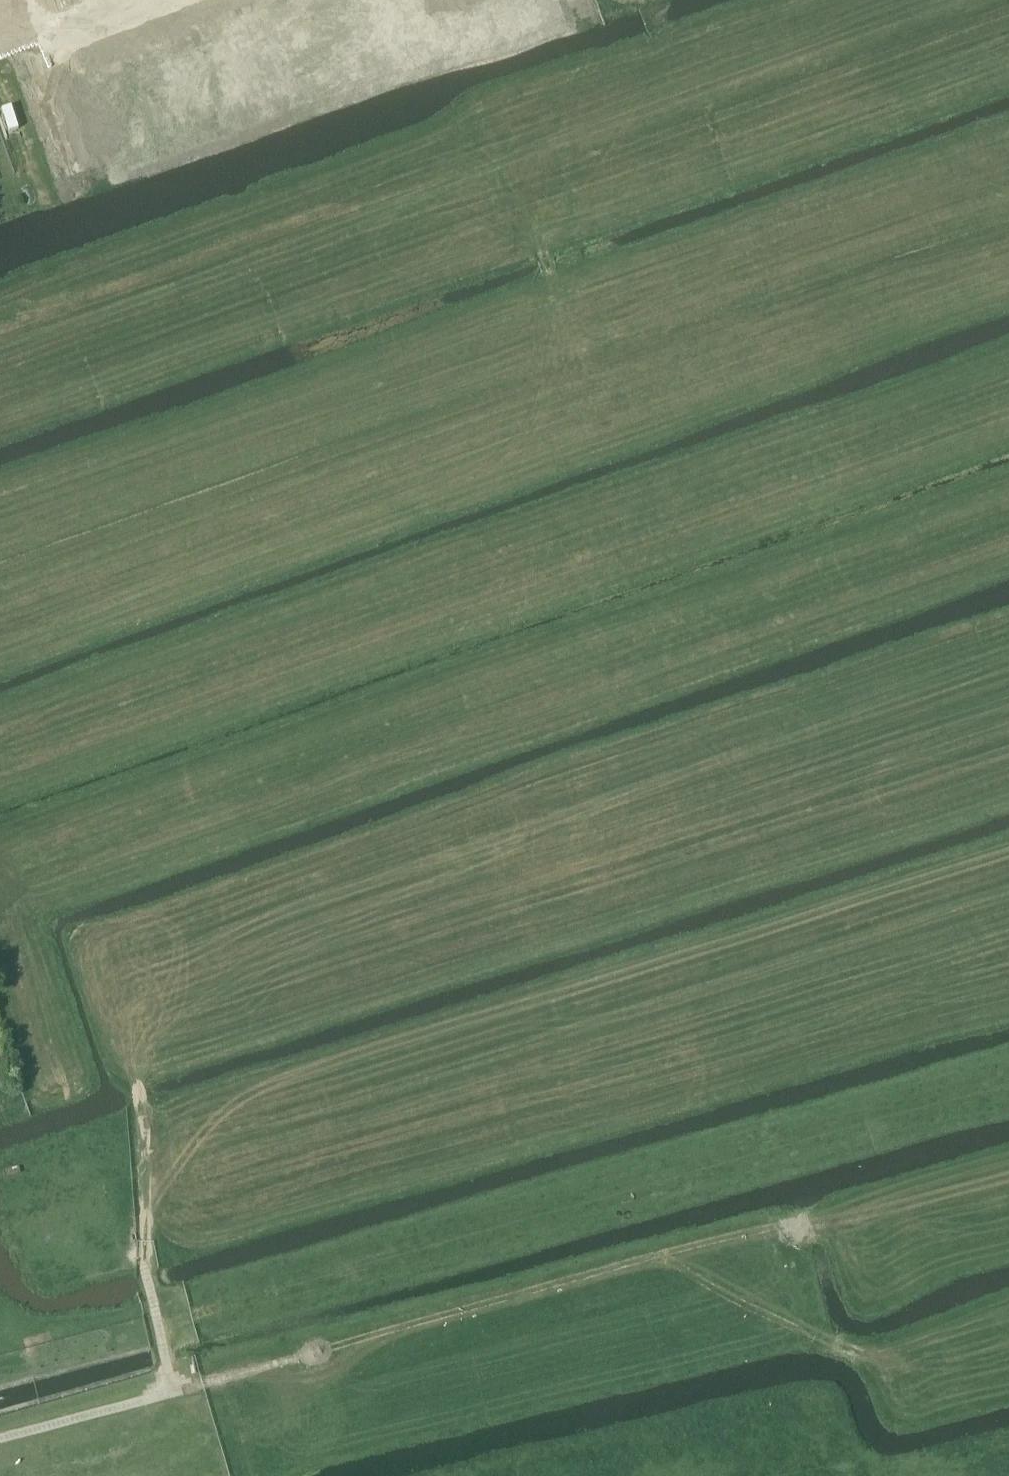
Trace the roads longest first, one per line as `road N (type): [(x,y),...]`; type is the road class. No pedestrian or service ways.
road 1 (track): [(0,1439),(637,1262),(666,1266),(871,1359)]
road 2 (track): [(174,1391),(143,1269),(146,1178)]

